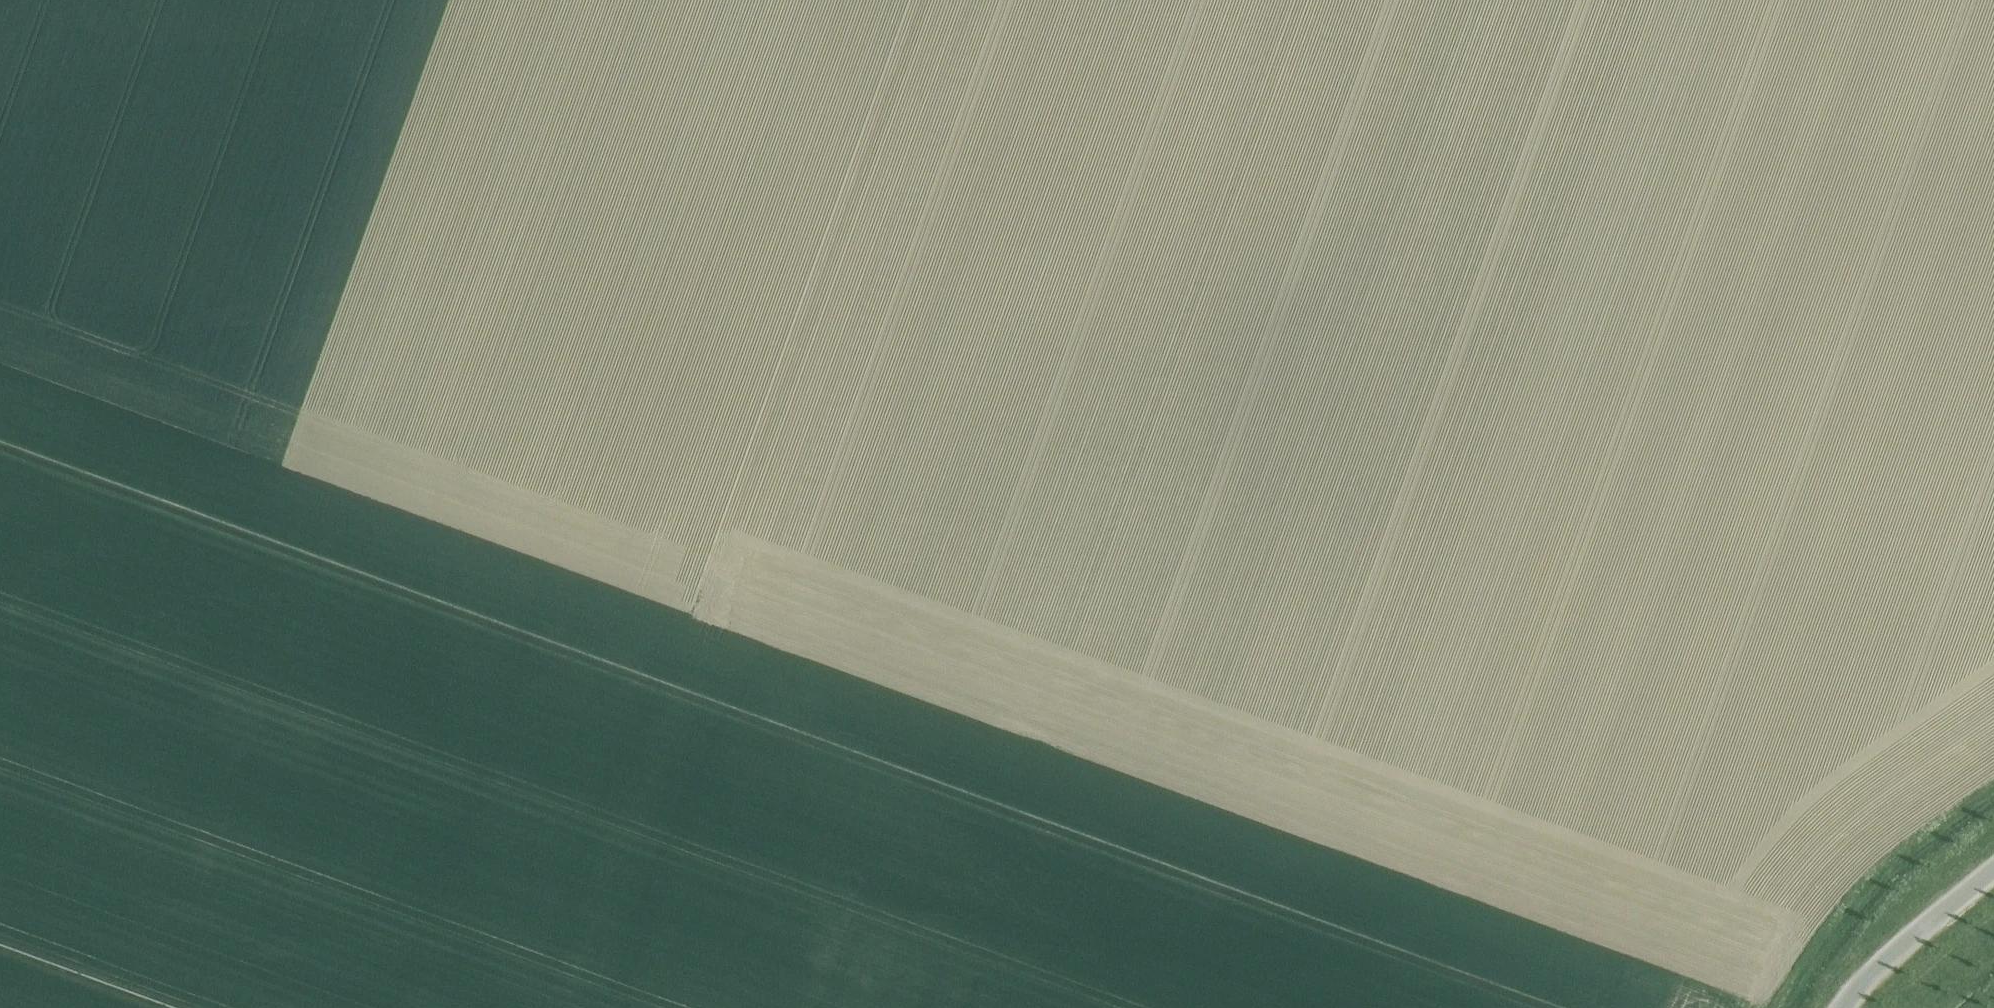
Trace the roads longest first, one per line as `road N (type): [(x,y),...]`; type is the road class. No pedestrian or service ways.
road 1 (unclassified): [(1843,1007),(1879,966),(1993,870)]

